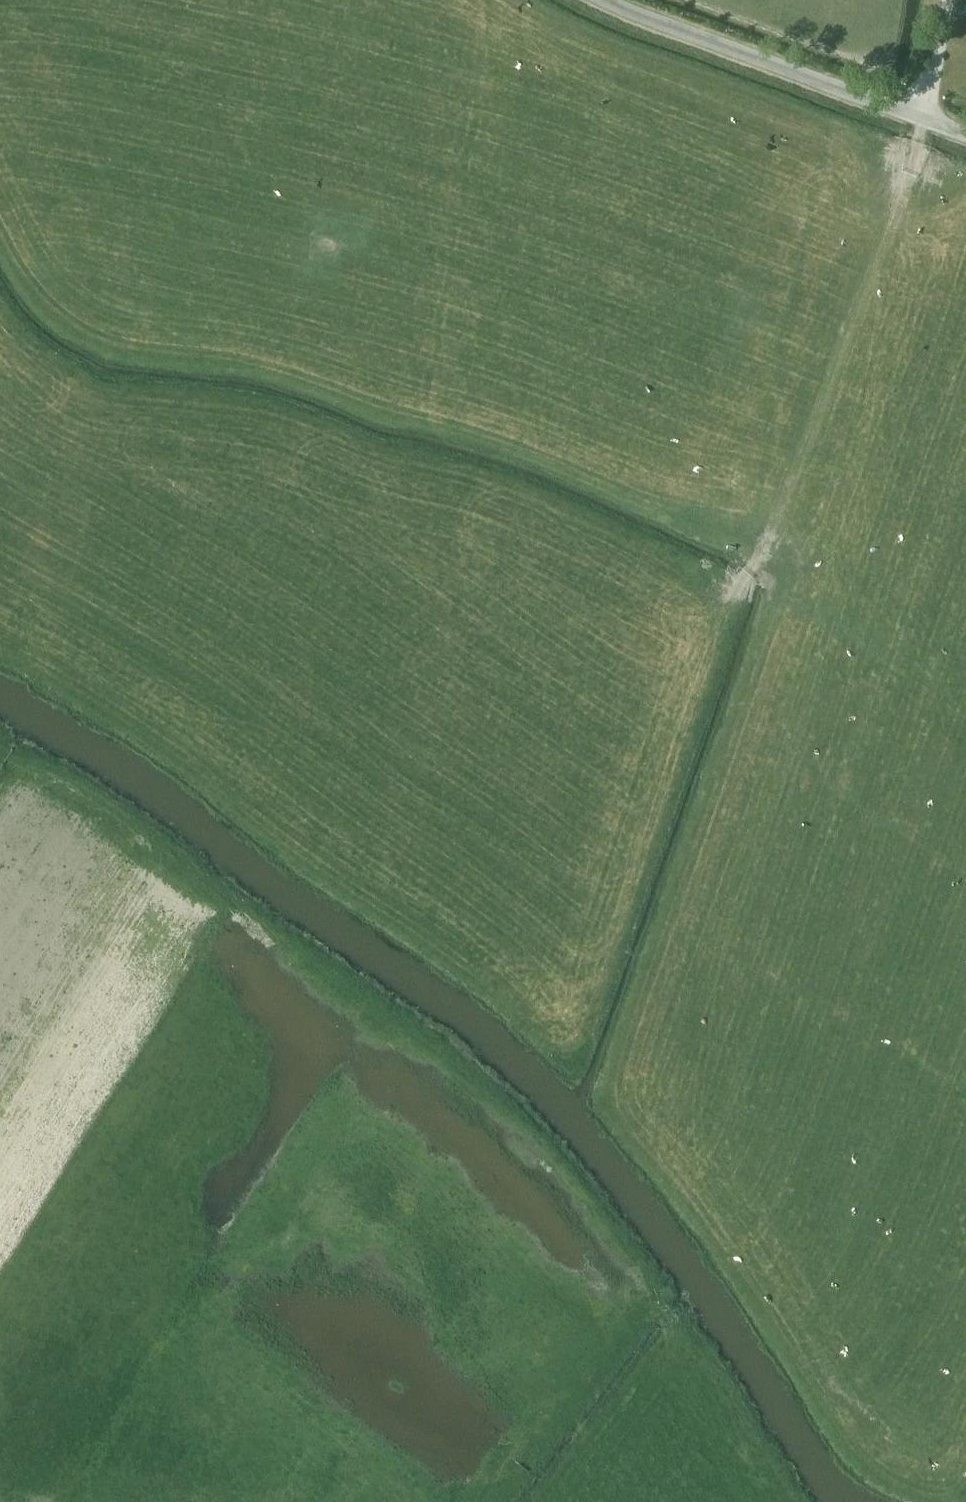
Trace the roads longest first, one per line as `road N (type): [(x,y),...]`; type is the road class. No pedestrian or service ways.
road 1 (tertiary): [(599,0),(965,133)]

